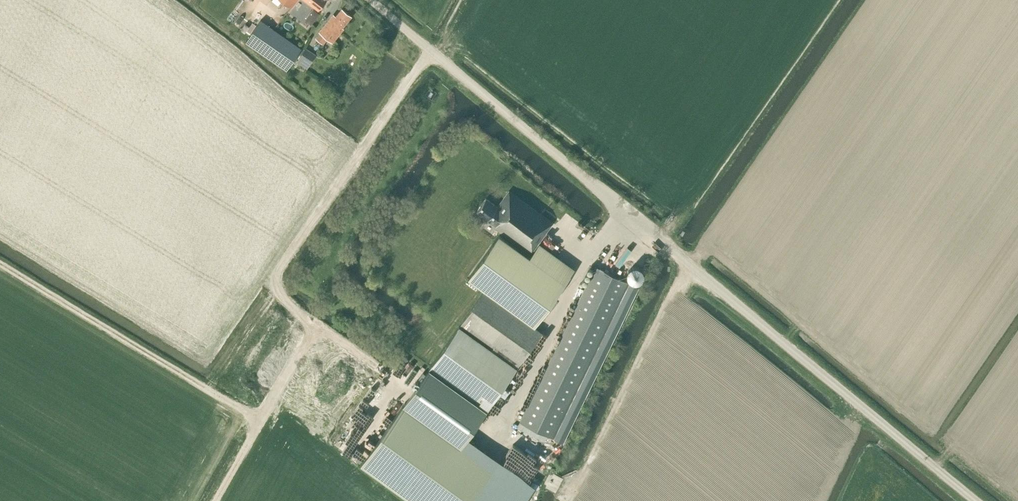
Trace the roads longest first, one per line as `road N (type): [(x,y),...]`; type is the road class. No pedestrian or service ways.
road 1 (unclassified): [(976,500),(371,0)]
road 2 (track): [(0,262),(260,420)]
road 3 (track): [(214,500),(307,337),(320,332),(396,379)]

